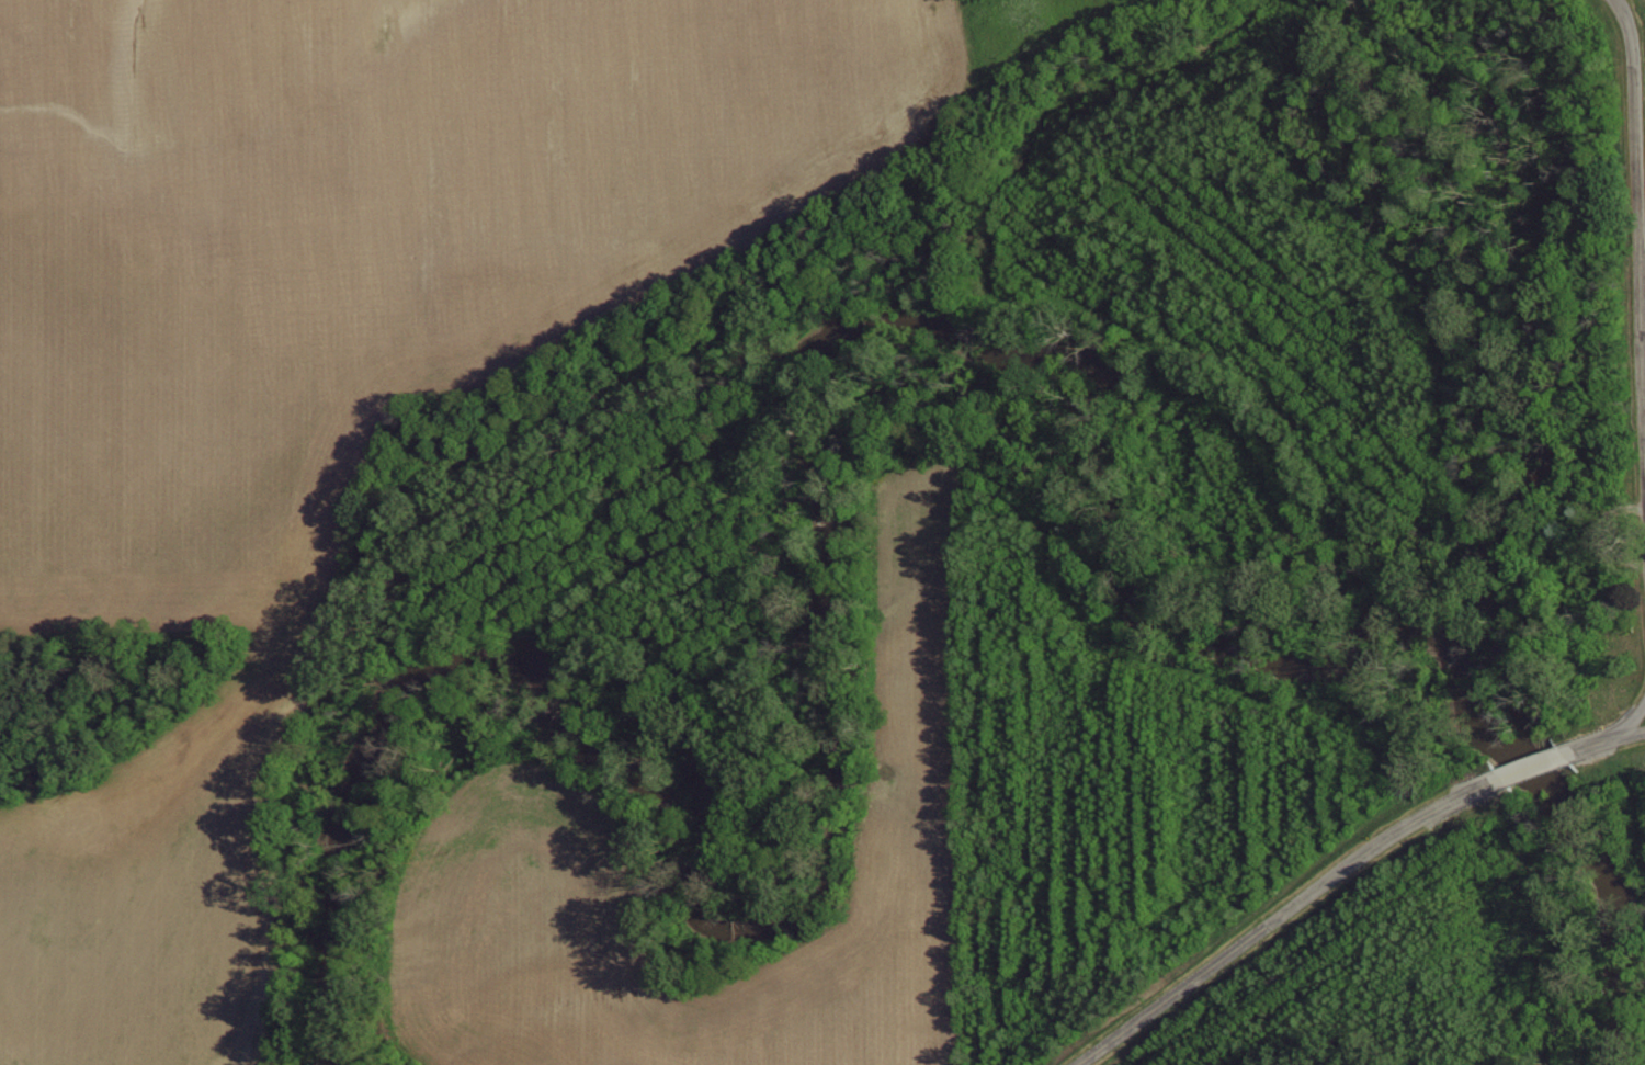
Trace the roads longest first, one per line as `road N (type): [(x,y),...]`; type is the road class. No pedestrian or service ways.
road 1 (tertiary): [(1078,1064),(1395,829),(1499,778)]
road 2 (tertiary): [(1644,487),(1632,48),(1615,0)]

